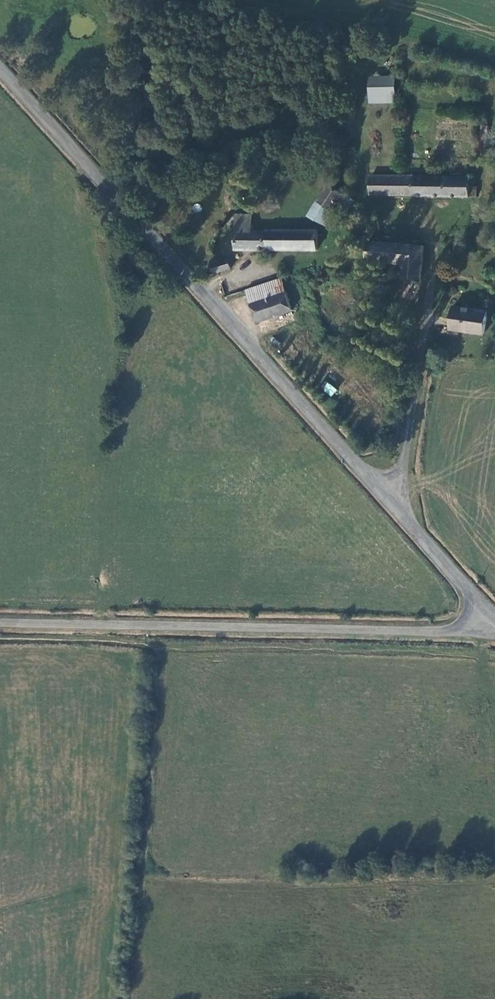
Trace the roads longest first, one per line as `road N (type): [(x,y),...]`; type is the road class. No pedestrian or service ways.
road 1 (unclassified): [(0,69),(460,581),(494,609)]
road 2 (unclassified): [(494,635),(0,623)]

